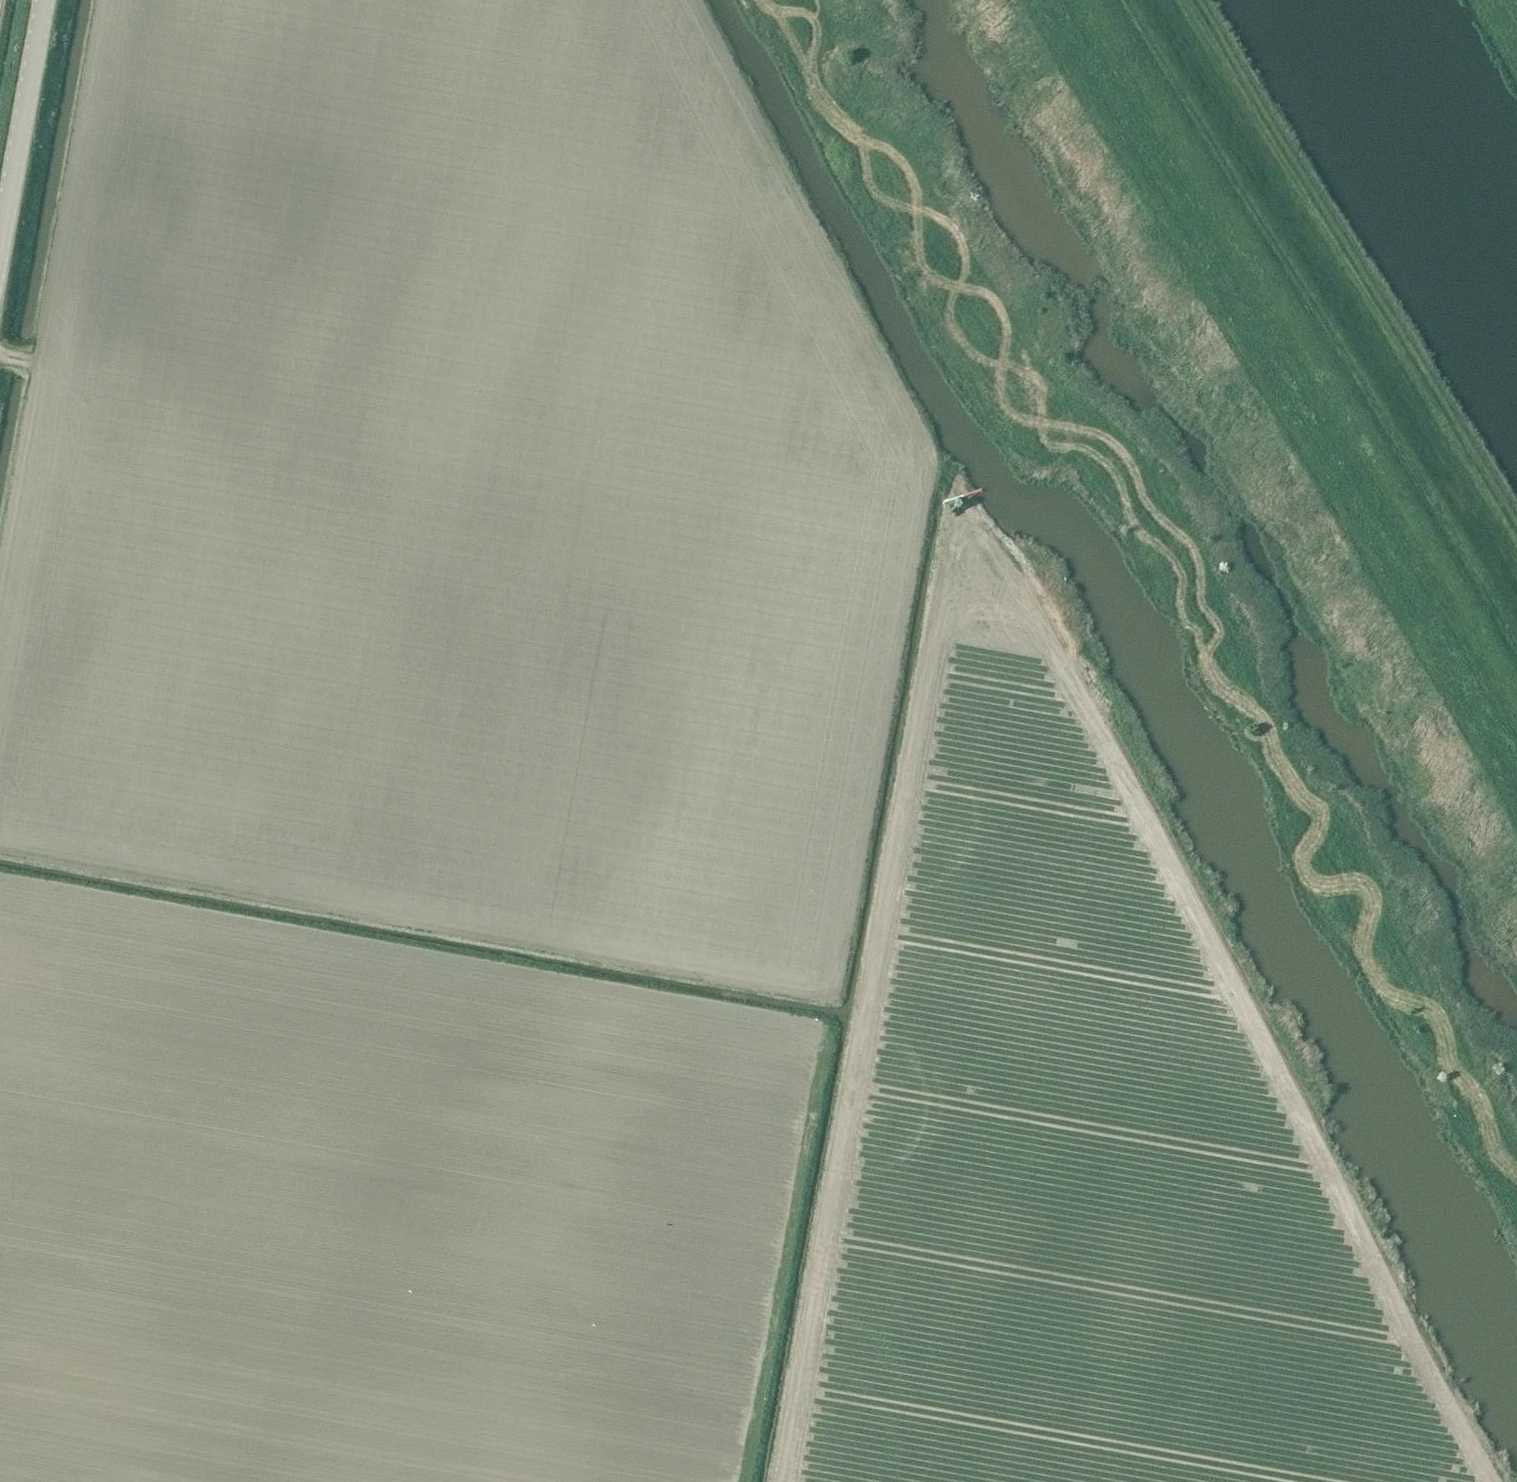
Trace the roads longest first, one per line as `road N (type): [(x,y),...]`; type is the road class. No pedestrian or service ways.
road 1 (tertiary): [(0,245),(44,0)]

